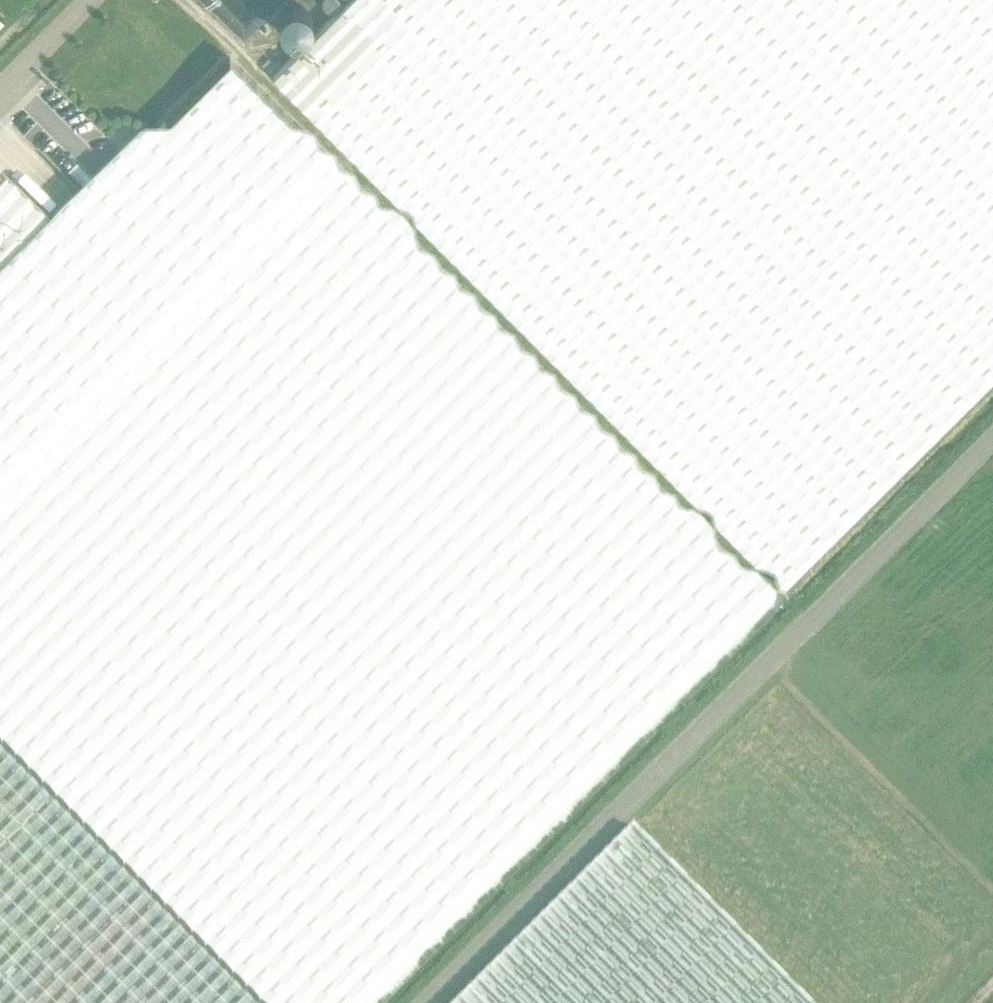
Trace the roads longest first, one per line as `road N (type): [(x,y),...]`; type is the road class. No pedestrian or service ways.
road 1 (unclassified): [(0,97),(93,0)]

